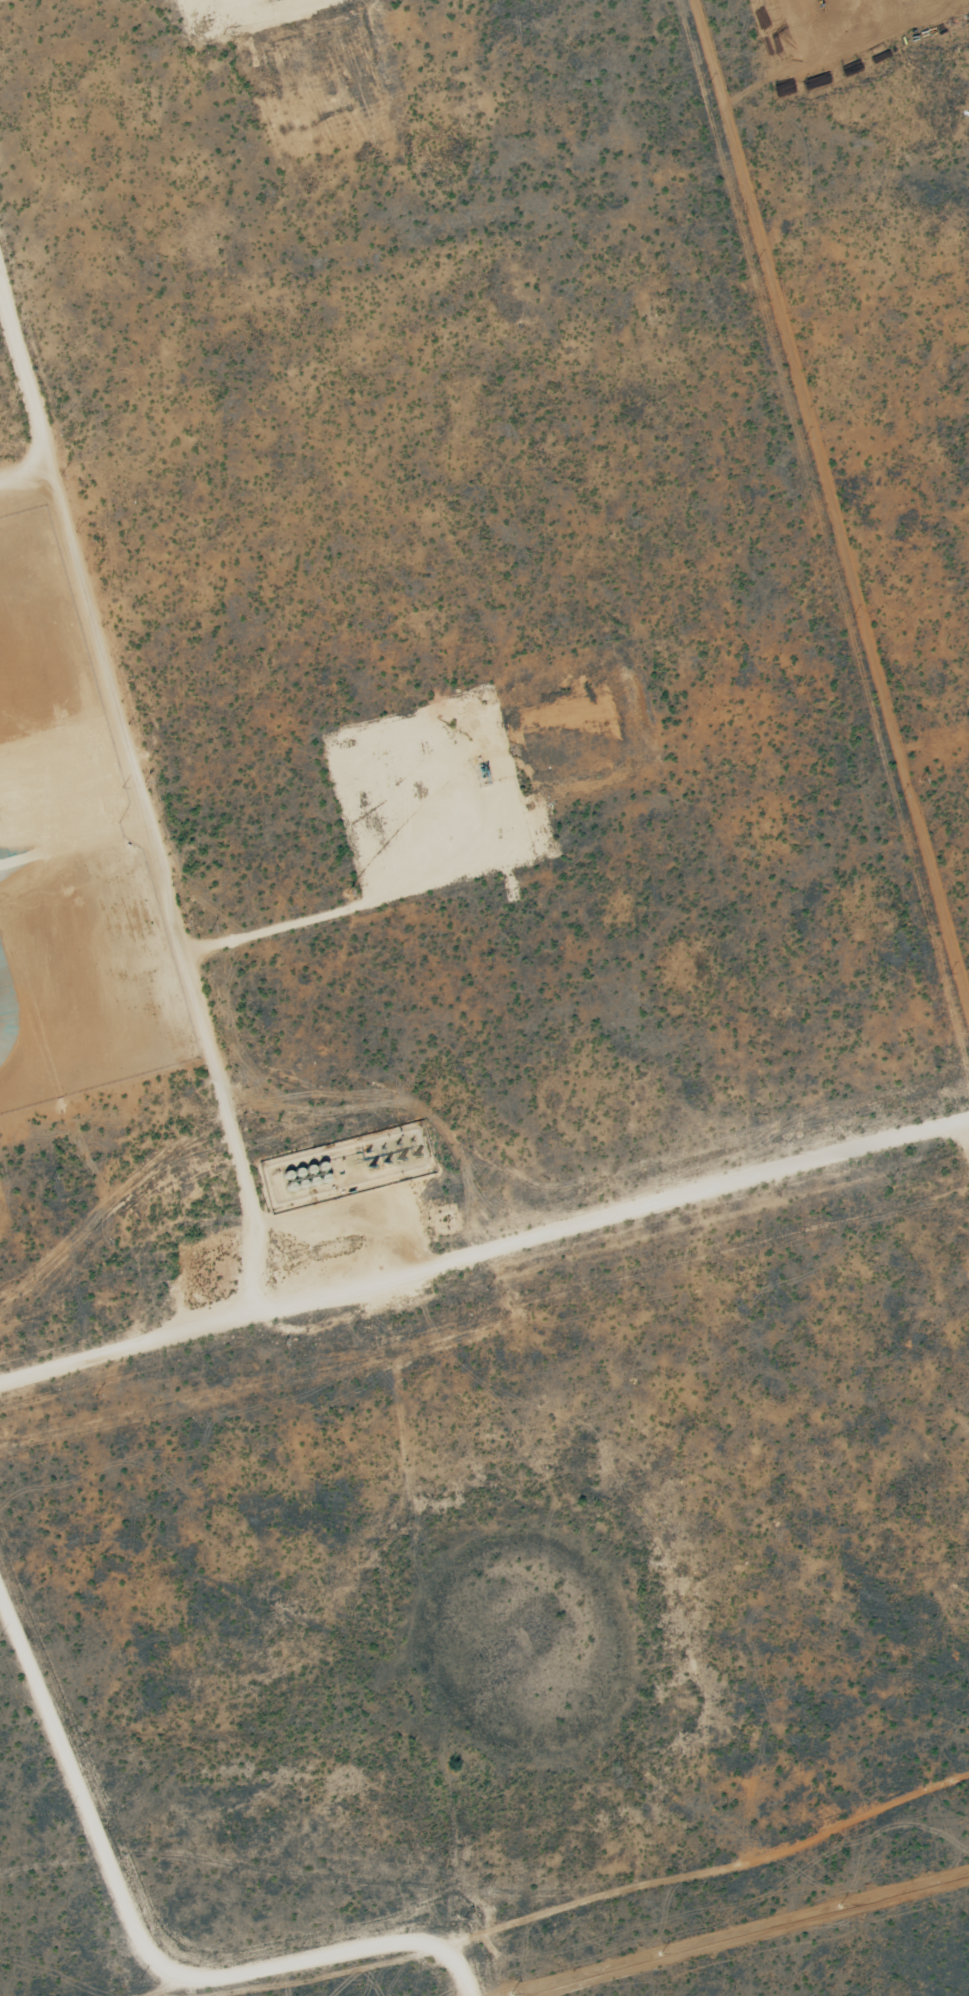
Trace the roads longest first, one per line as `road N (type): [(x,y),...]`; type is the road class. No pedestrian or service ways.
road 1 (residential): [(613,1995),(968,1899)]

